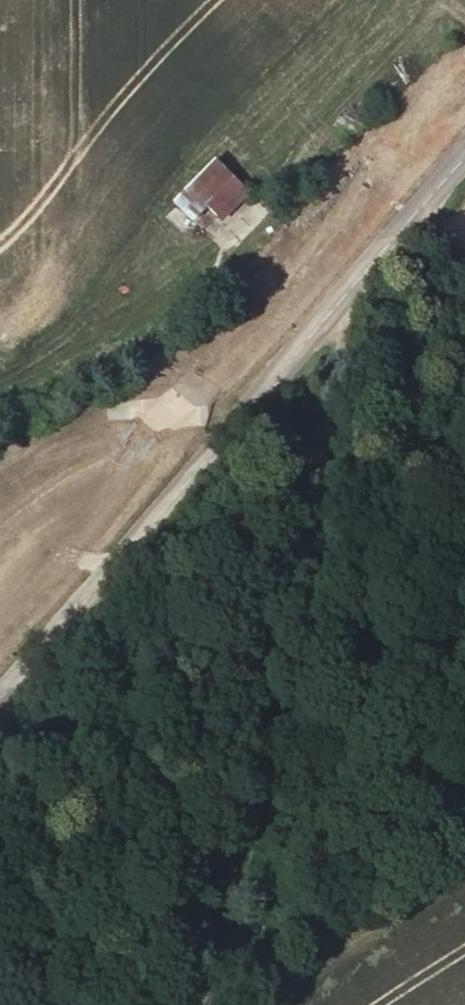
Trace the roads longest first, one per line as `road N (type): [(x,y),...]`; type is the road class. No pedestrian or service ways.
road 1 (track): [(339,293),(202,992),(189,1004)]
road 2 (tertiary): [(464,153),(0,672)]
road 3 (track): [(464,14),(444,4),(421,8),(248,218)]
road 4 (track): [(223,424),(156,407),(91,414),(26,437),(0,461)]

